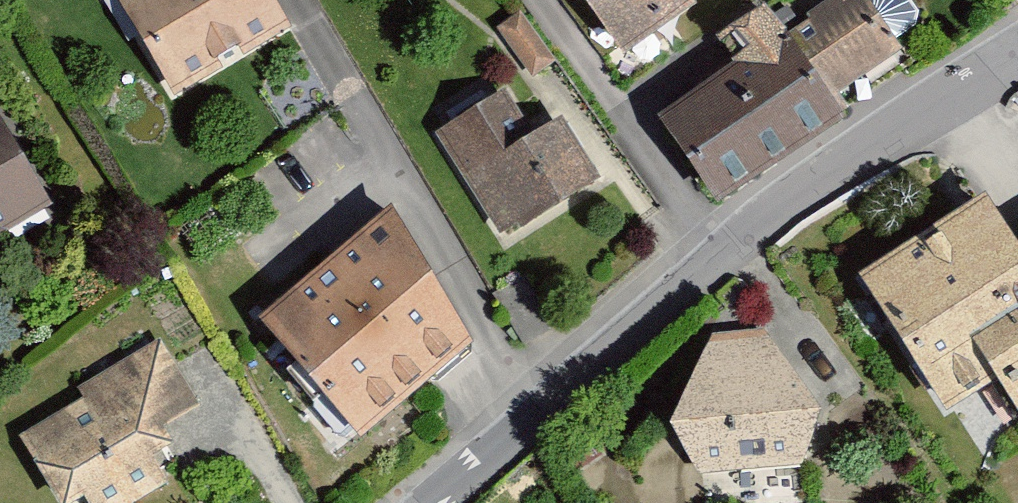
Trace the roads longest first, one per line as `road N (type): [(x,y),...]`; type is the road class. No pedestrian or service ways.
road 1 (residential): [(1017,70),(736,251),(445,502)]

